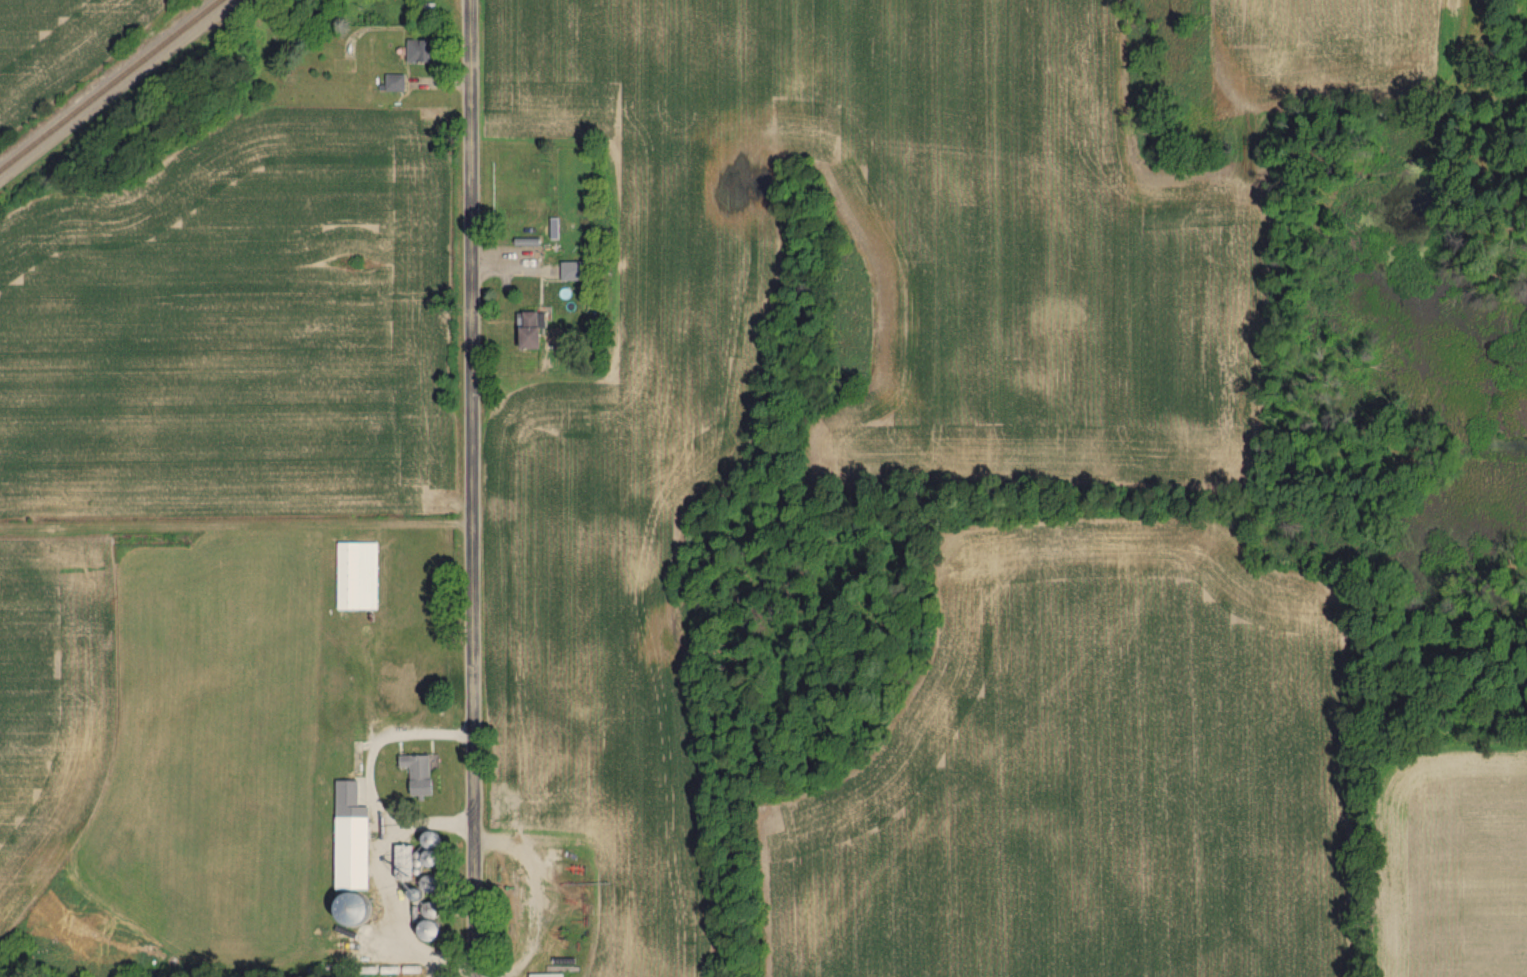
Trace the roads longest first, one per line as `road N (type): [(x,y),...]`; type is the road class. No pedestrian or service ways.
road 1 (tertiary): [(471,976),(469,0)]

